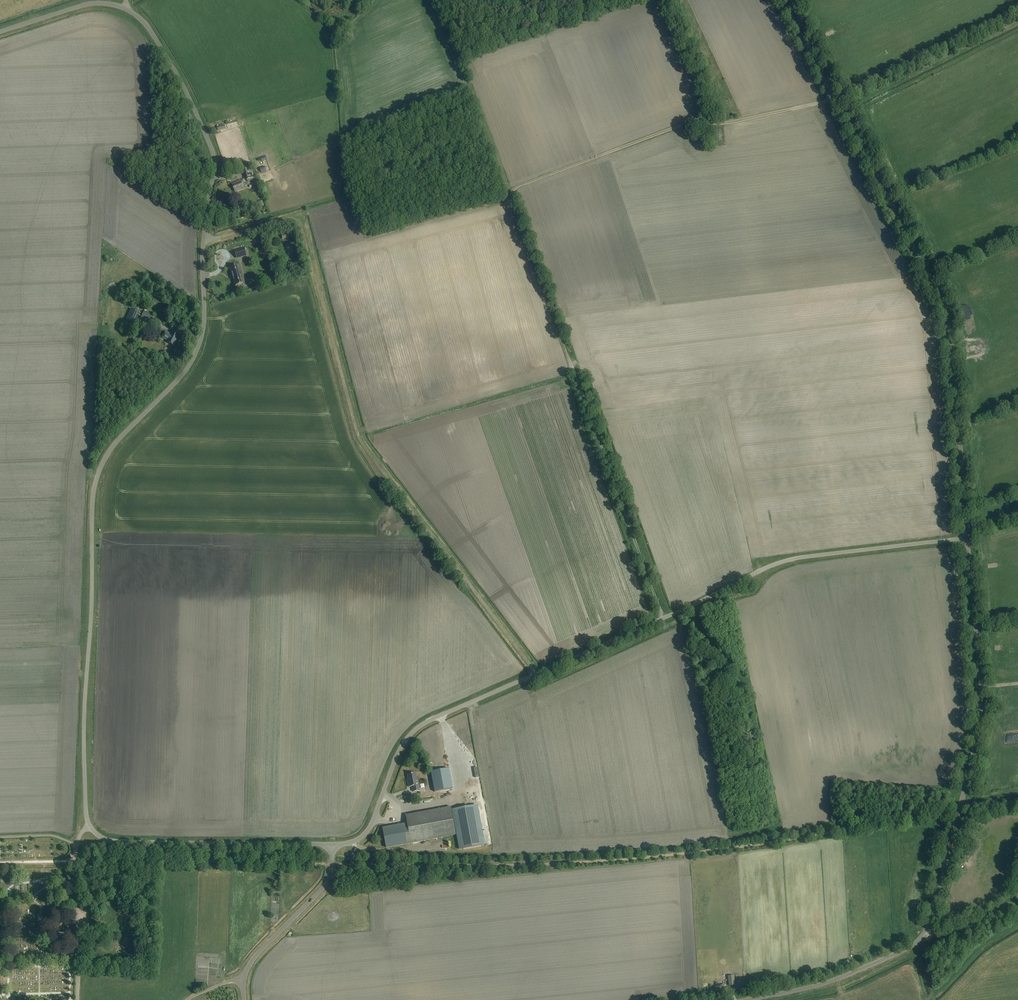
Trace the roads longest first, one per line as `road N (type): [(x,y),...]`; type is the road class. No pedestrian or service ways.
road 1 (unclassified): [(331,844),(368,831),(403,744),(431,720),(785,561),(968,538)]
road 2 (unclassified): [(88,825),(93,493),(109,451),(195,354),(205,317),(203,241)]
road 3 (unclassified): [(748,999),(837,979),(906,950),(928,928),(981,718),(968,538)]
road 4 (unclassified): [(968,538),(945,312),(783,0)]
road 5 (track): [(535,675),(358,432),(295,219)]
road 6 (track): [(509,197),(663,618)]
road 7 (unclassified): [(0,31),(98,3),(142,20),(210,145),(203,241)]
road 8 (track): [(835,100),(670,129),(509,197)]
road 9 (unclassified): [(331,844),(113,841),(88,825)]
road 10 (track): [(1017,30),(844,116)]
road 11 (unclassified): [(242,979),(329,881),(331,844)]

